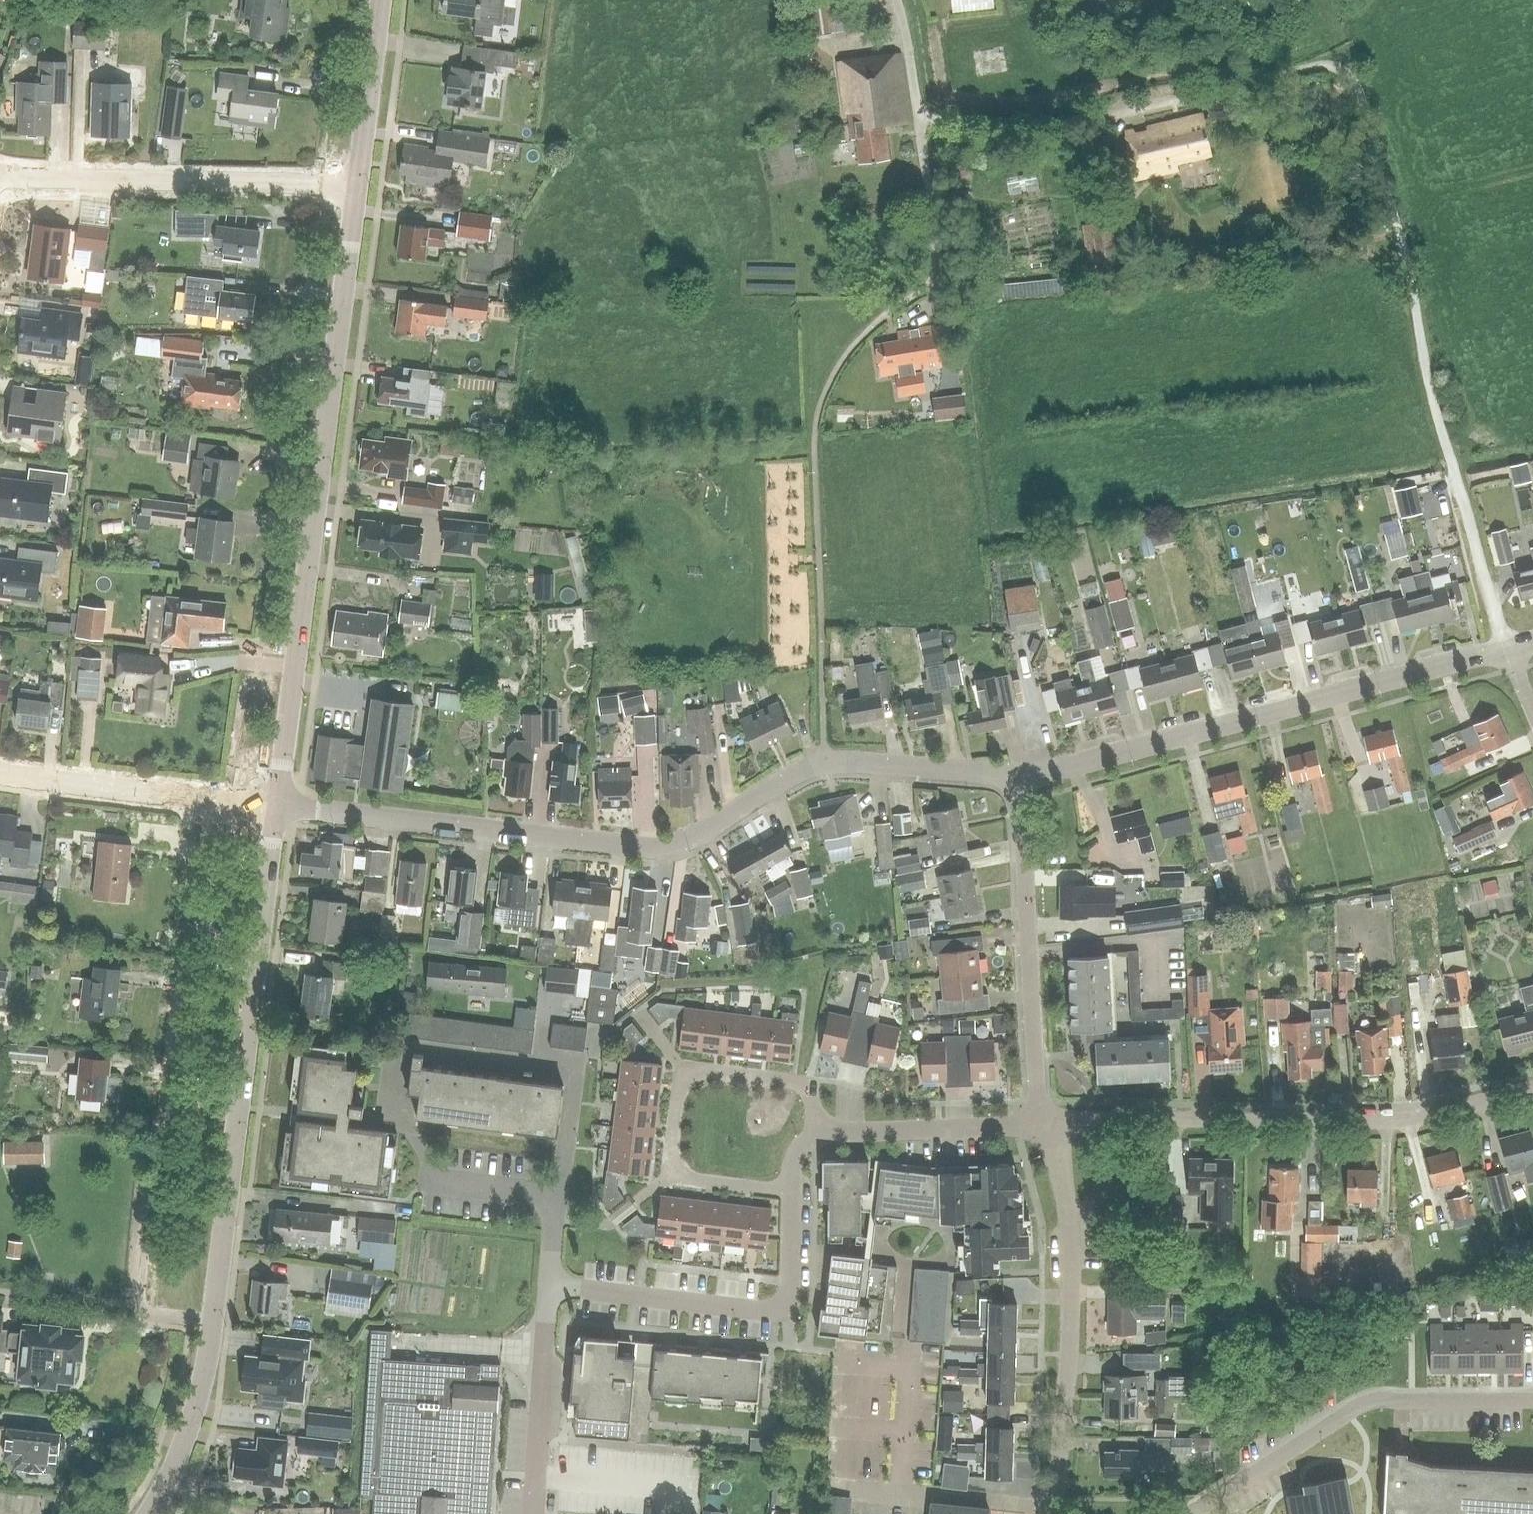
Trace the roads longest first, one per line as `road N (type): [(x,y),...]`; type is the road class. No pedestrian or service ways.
road 1 (track): [(1506,650),(1364,112),(1344,70),(1331,64),(1103,115),(919,123)]
road 2 (tertiary): [(149,1513),(171,1478),(195,1406),(211,1321),(275,805)]
road 3 (tertiary): [(275,805),(355,185)]
road 4 (residential): [(275,805),(678,846),(826,762)]
road 5 (residential): [(1019,778),(1506,650)]
road 6 (residential): [(1040,1120),(1409,1119),(1532,1087)]
road 7 (residential): [(562,1187),(574,1065),(395,1044),(386,1107),(434,1173)]
road 8 (residential): [(1058,1513),(1071,1281),(1065,1178),(1040,1120)]
road 9 (residential): [(791,1190),(675,1172),(680,1080),(694,1069),(807,1083),(818,1133)]
road 10 (residential): [(1188,1513),(1378,1400),(1532,1400)]
road 11 (residential): [(355,185),(0,177)]
road 12 (residential): [(550,1289),(778,1311),(788,1296),(791,1190)]
road 13 (residential): [(1040,1120),(1019,778)]
road 14 (residential): [(160,1133),(199,798)]
road 15 (residential): [(897,0),(939,261)]
road 16 (residential): [(533,1513),(550,1289)]
road 17 (residential): [(818,1133),(1040,1120)]
road 18 (residential): [(199,798),(0,772)]
road 19 (residential): [(1019,778),(826,762)]
road 20 (tertiary): [(355,185),(382,0)]
road 21 (residential): [(434,1173),(562,1187)]

